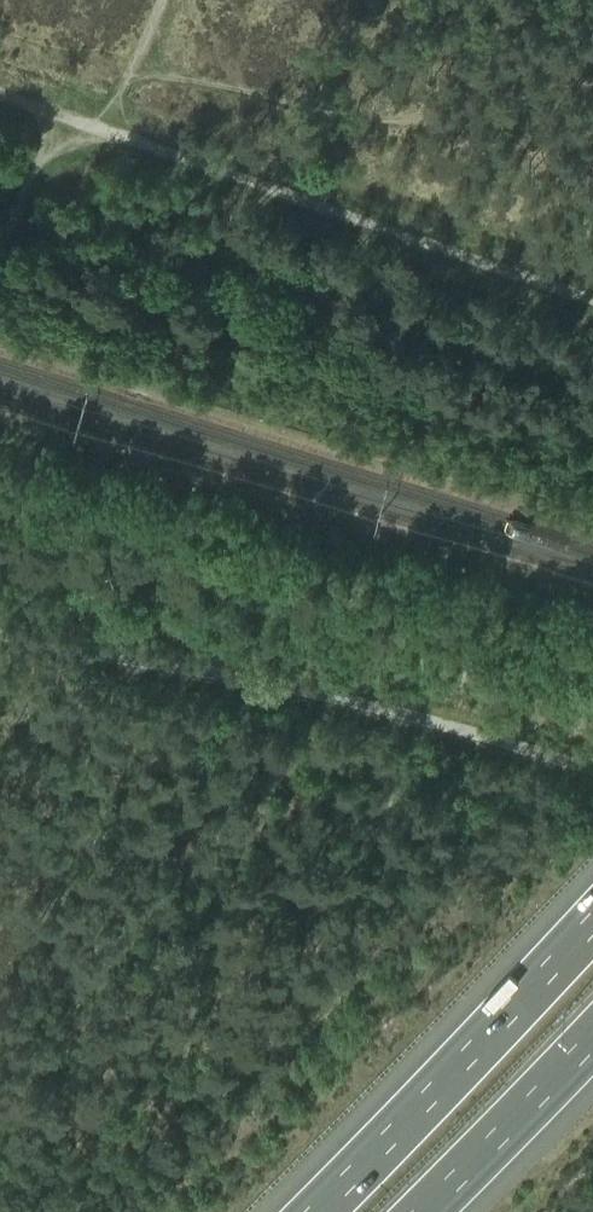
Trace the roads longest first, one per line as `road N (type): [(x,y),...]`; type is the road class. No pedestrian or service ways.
road 1 (motorway): [(592,909),(306,1211)]
road 2 (motorway): [(434,1211),(592,1042)]
road 3 (track): [(55,112),(0,268)]

